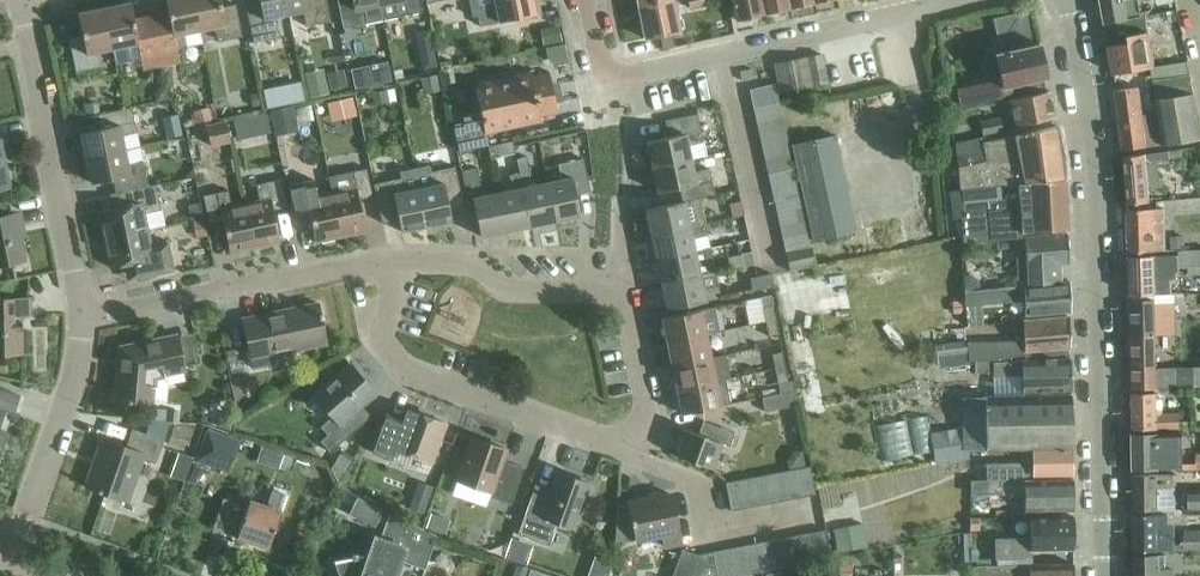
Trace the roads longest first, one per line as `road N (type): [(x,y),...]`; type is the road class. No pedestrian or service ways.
road 1 (residential): [(1101,575),(1095,233),(1062,0)]
road 2 (residential): [(394,258),(387,331),(399,364),(629,454),(653,433),(625,297)]
road 3 (residential): [(582,0),(601,77),(625,82),(985,0)]
road 4 (residential): [(89,316),(18,0)]
road 5 (residential): [(394,258),(89,316)]
road 6 (residential): [(12,564),(79,385),(89,316)]
road 7 (residential): [(625,297),(509,297),(476,270),(394,258)]

